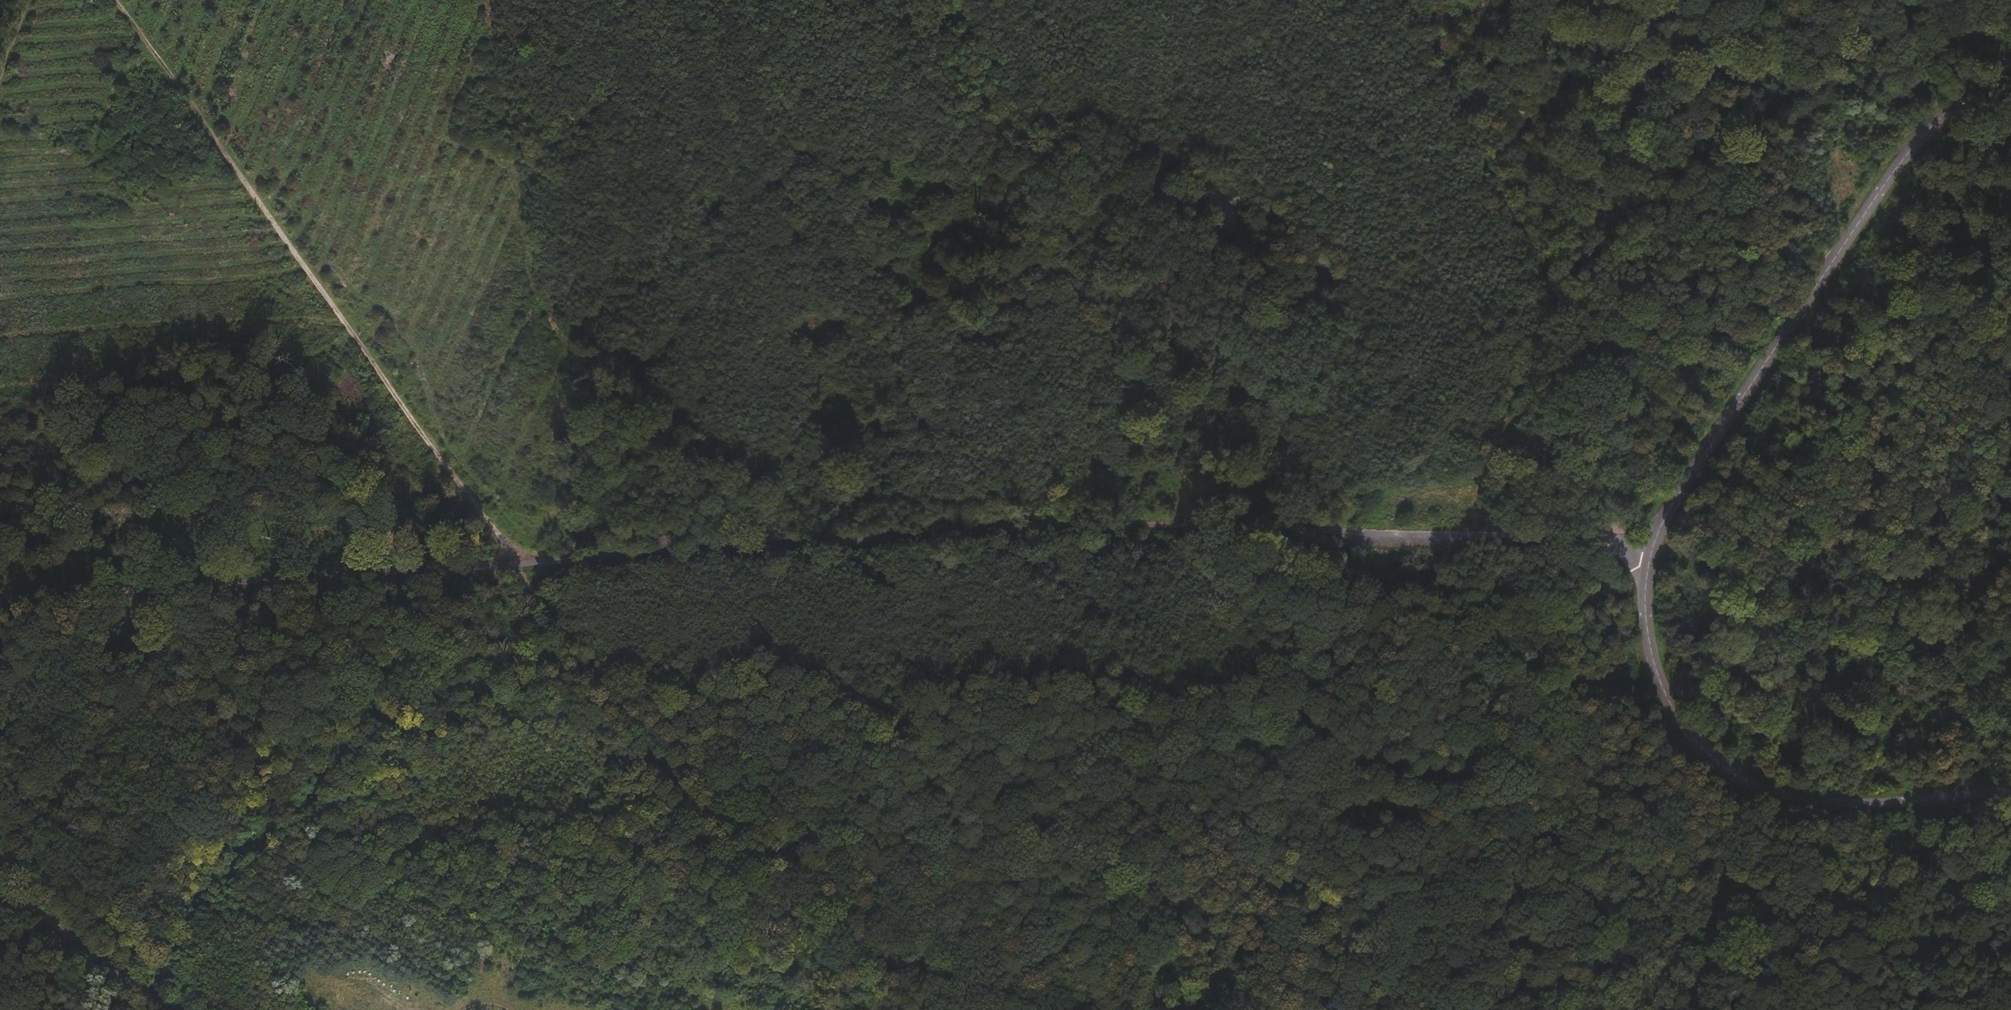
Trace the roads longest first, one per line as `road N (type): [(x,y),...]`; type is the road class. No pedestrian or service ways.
road 1 (tertiary): [(2010,793),(1833,807),(1728,773),(1662,686),(1647,632),(1645,576),(1670,505),(1907,149),(2010,62)]
road 2 (track): [(115,0),(581,661)]
road 3 (track): [(816,669),(1326,1009)]
road 4 (track): [(581,661),(833,1009)]
road 5 (track): [(0,887),(166,1009)]

